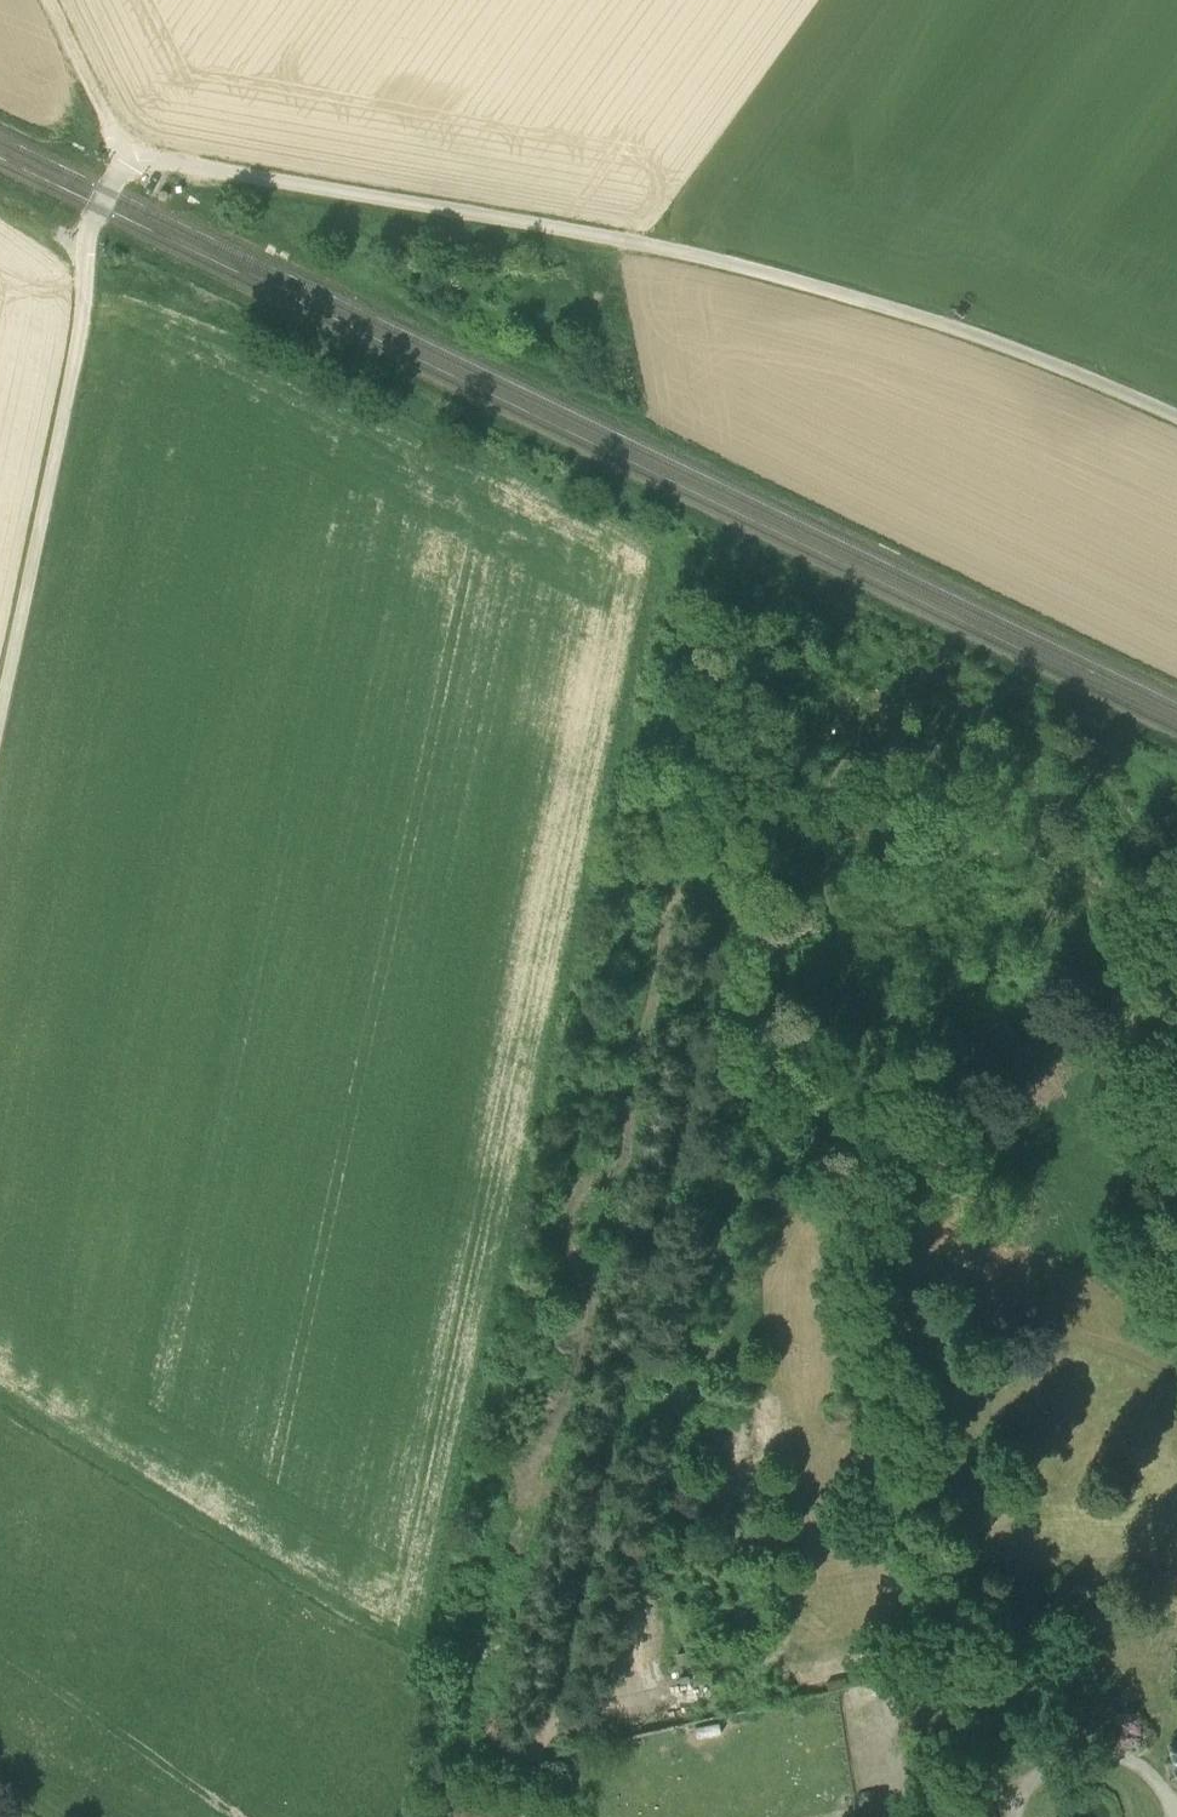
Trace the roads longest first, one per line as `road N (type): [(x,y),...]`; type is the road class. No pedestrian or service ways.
road 1 (unclassified): [(1176,421),(949,330),(630,245),(128,155)]
road 2 (track): [(0,714),(92,252)]
road 3 (track): [(92,252),(100,209),(128,155),(52,0)]

